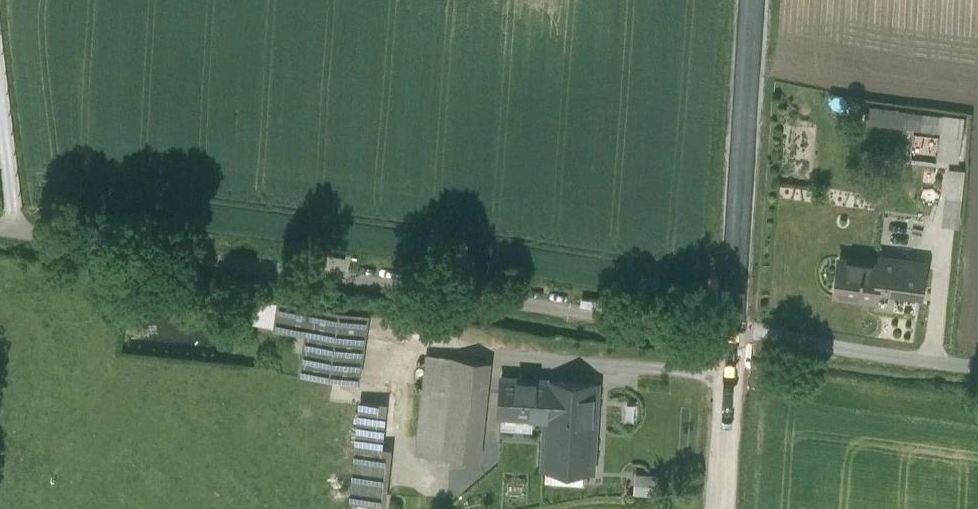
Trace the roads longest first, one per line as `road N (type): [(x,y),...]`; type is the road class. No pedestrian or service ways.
road 1 (unclassified): [(732,328),(0,226)]
road 2 (secondary): [(732,328),(753,0)]
road 3 (unclassified): [(977,362),(732,328)]
road 4 (secondary): [(722,508),(732,328)]

